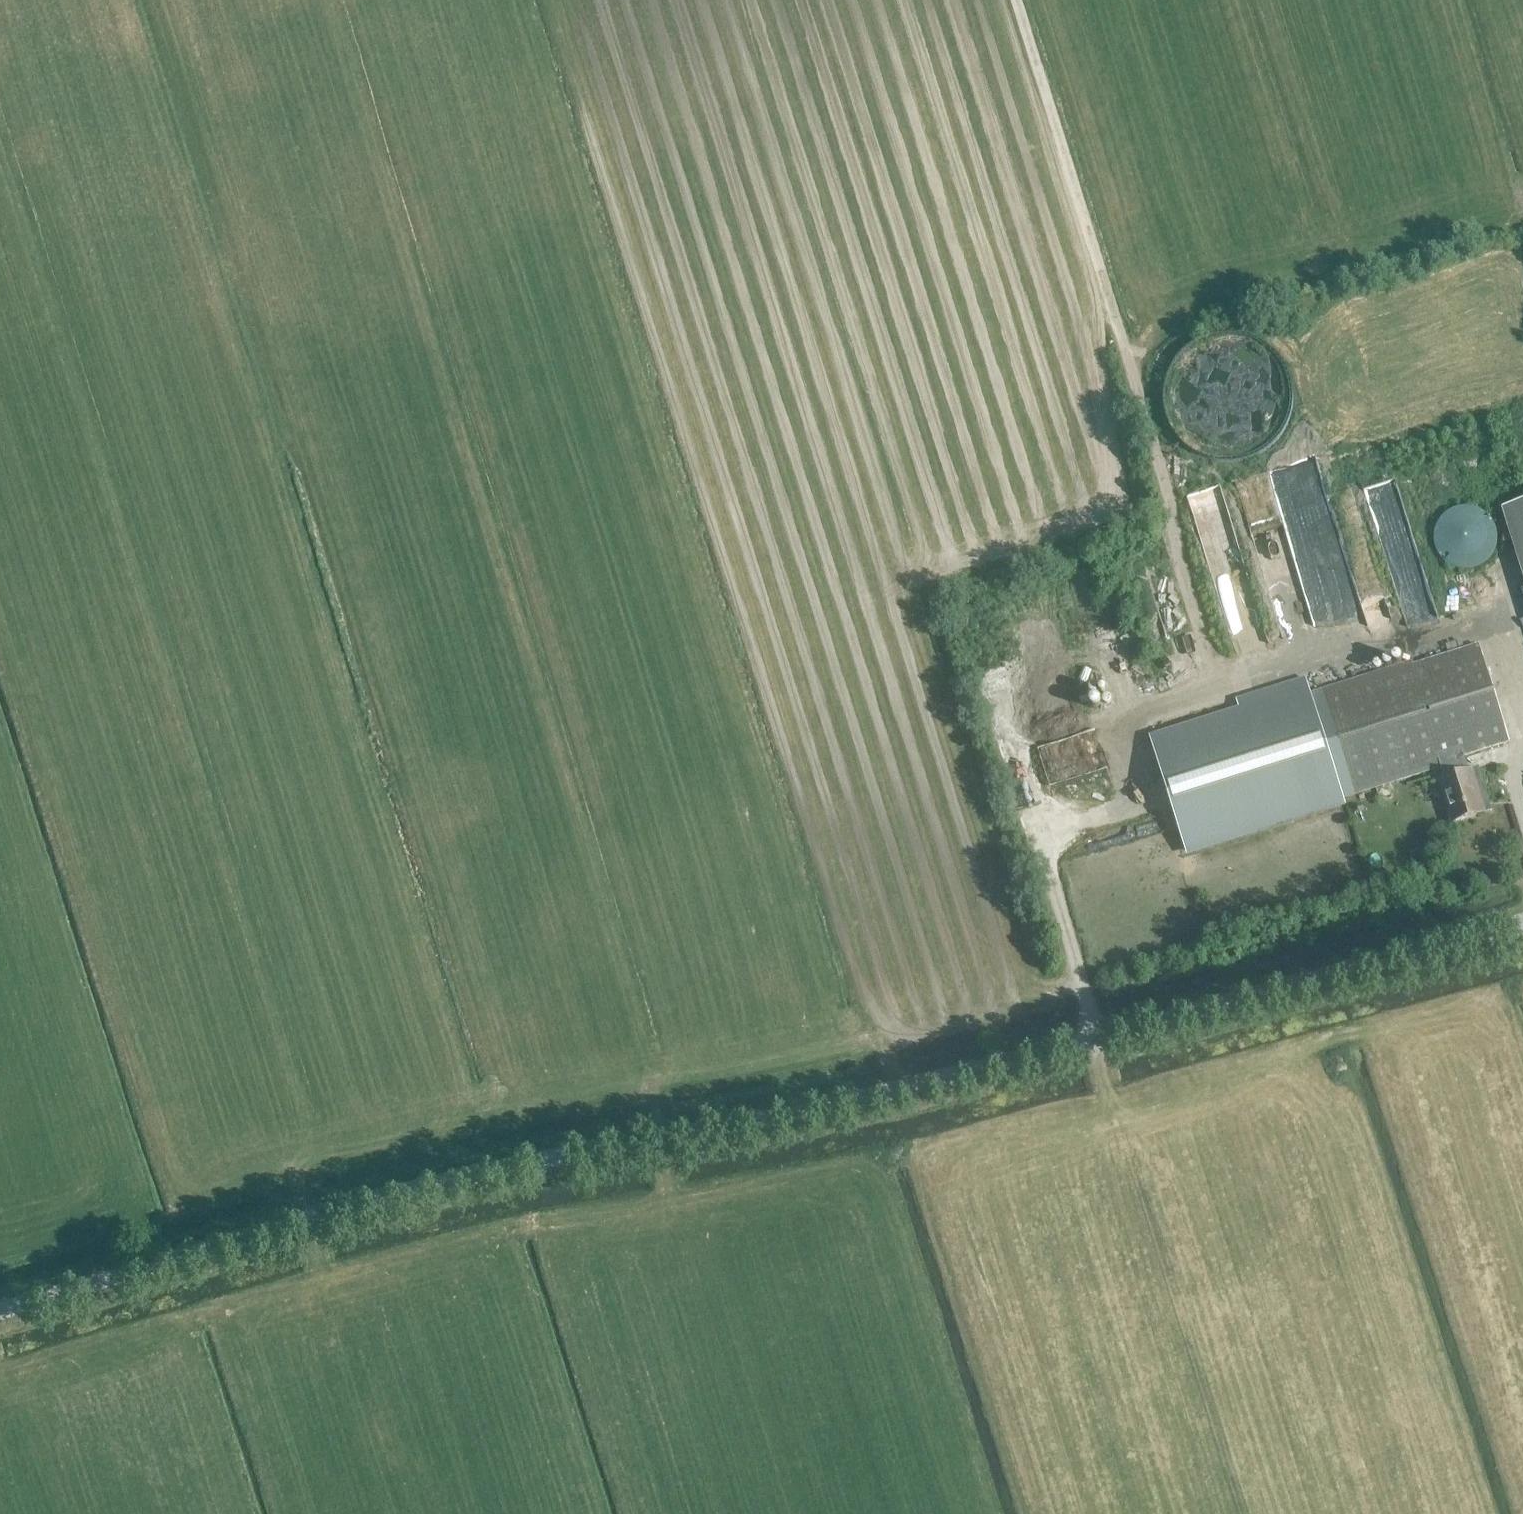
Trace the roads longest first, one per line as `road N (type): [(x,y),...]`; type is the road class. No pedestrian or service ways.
road 1 (tertiary): [(0,1310),(397,1196),(1008,1064),(1522,926)]

